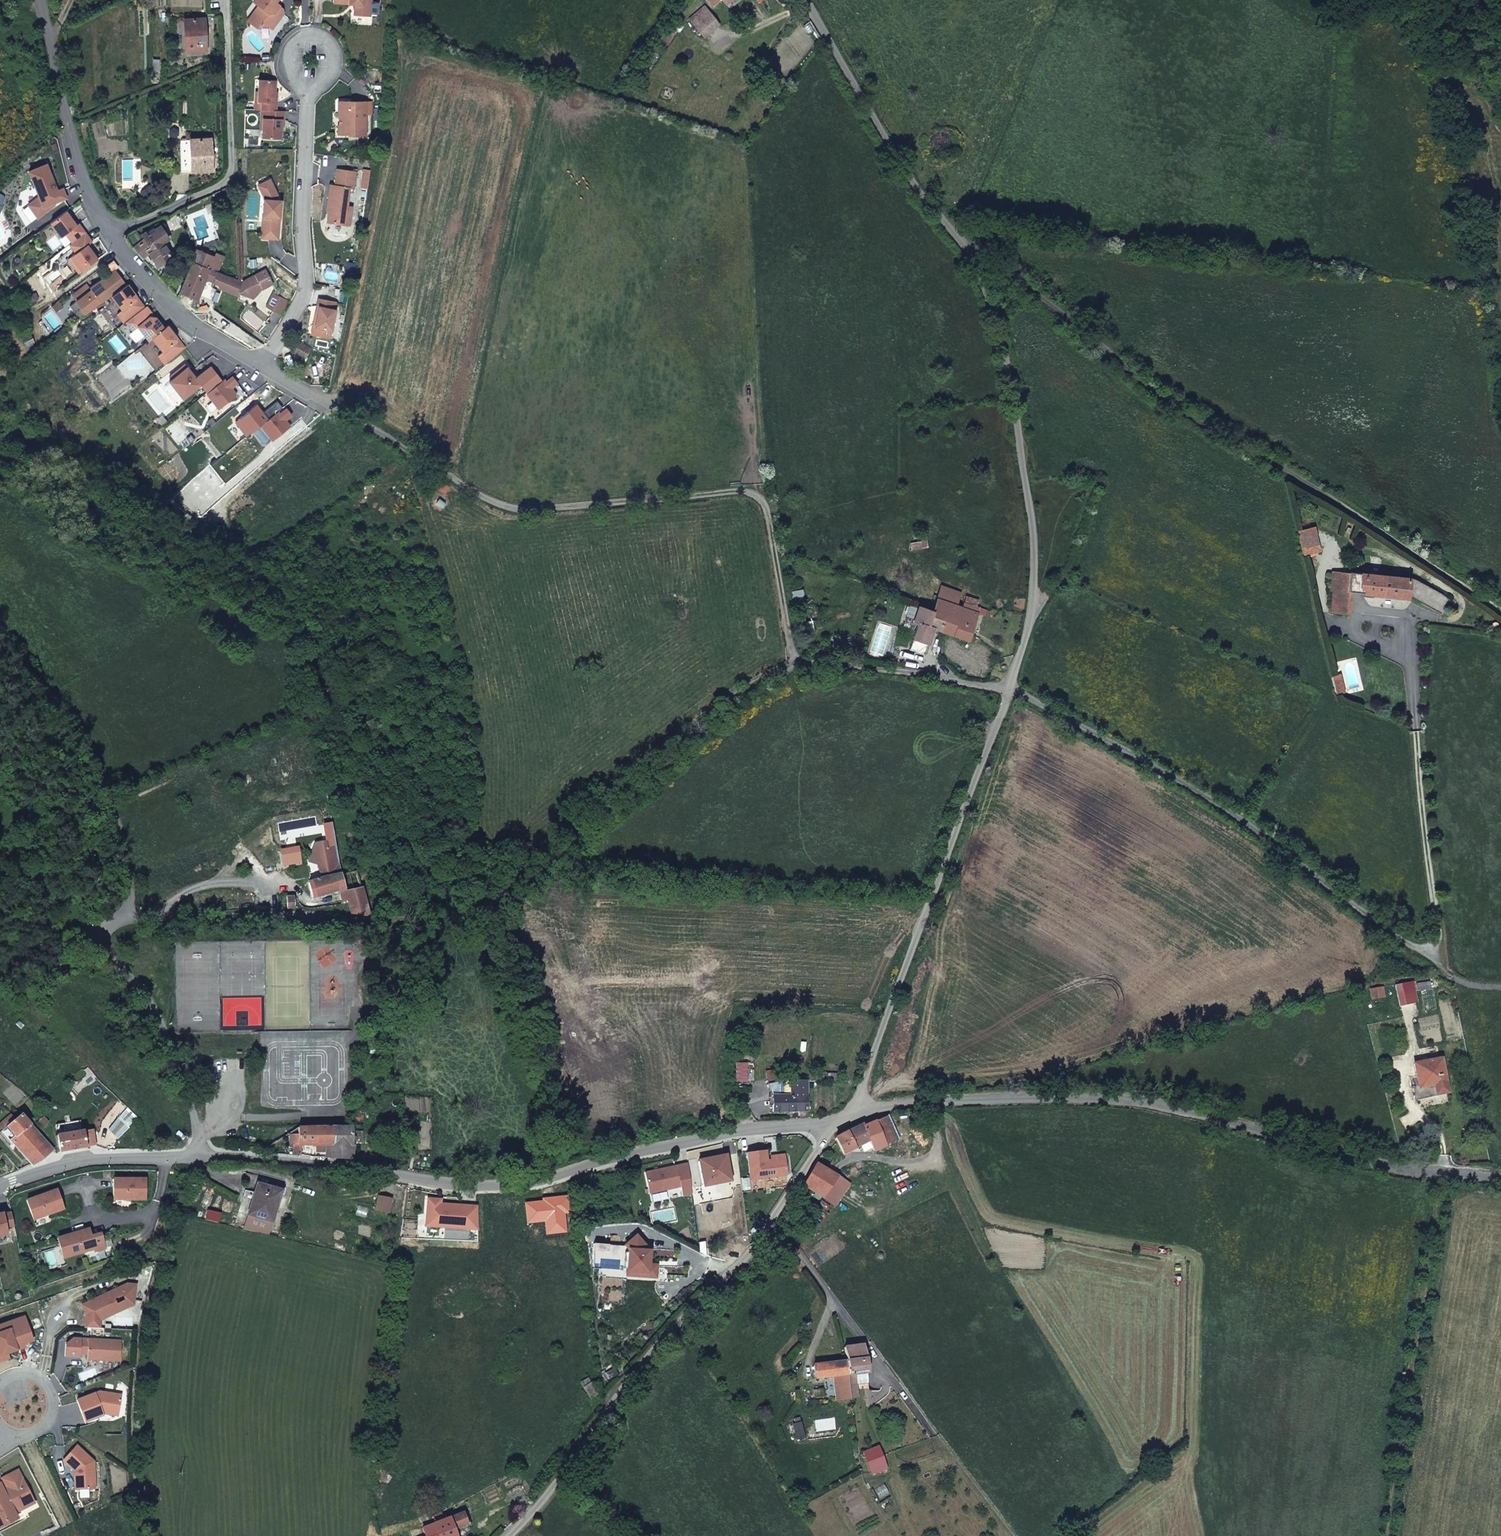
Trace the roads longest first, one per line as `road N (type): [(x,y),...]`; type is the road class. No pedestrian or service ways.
road 1 (residential): [(259,358),(517,515),(763,494),(794,667),(845,660),(1010,687)]
road 2 (track): [(137,919),(302,915),(467,929),(491,917),(536,849),(749,683),(794,667)]
road 3 (unclassified): [(840,1122),(903,1103),(1074,1099),(1188,1115),(1443,1174),(1500,1177)]
road 4 (residential): [(197,1157),(457,1187),(532,1180),(664,1143),(840,1122)]
road 5 (track): [(966,245),(1183,412),(1500,610)]
road 6 (unclassified): [(508,1535),(580,1453),(642,1364),(743,1262),(840,1122)]
road 7 (unclassified): [(840,1122),(863,1086),(1010,687)]
road 8 (unclassified): [(1010,687),(1033,605),(1033,533),(1002,336),(966,245)]
road 9 (track): [(1443,1174),(1385,1535)]
road 10 (residential): [(0,640),(87,740),(137,919)]
road 11 (residential): [(223,0),(230,178),(106,229)]
road 12 (residential): [(307,60),(298,229),(304,289),(259,358)]
road 13 (unclassified): [(806,0),(904,170),(966,245)]
road 14 (residential): [(80,929),(134,976),(160,1018),(186,1085),(197,1157)]
road 15 (residential): [(42,0),(106,229)]
road 16 (residential): [(106,229),(151,284),(259,358)]
road 17 (residential): [(0,1189),(76,1163),(197,1157)]

